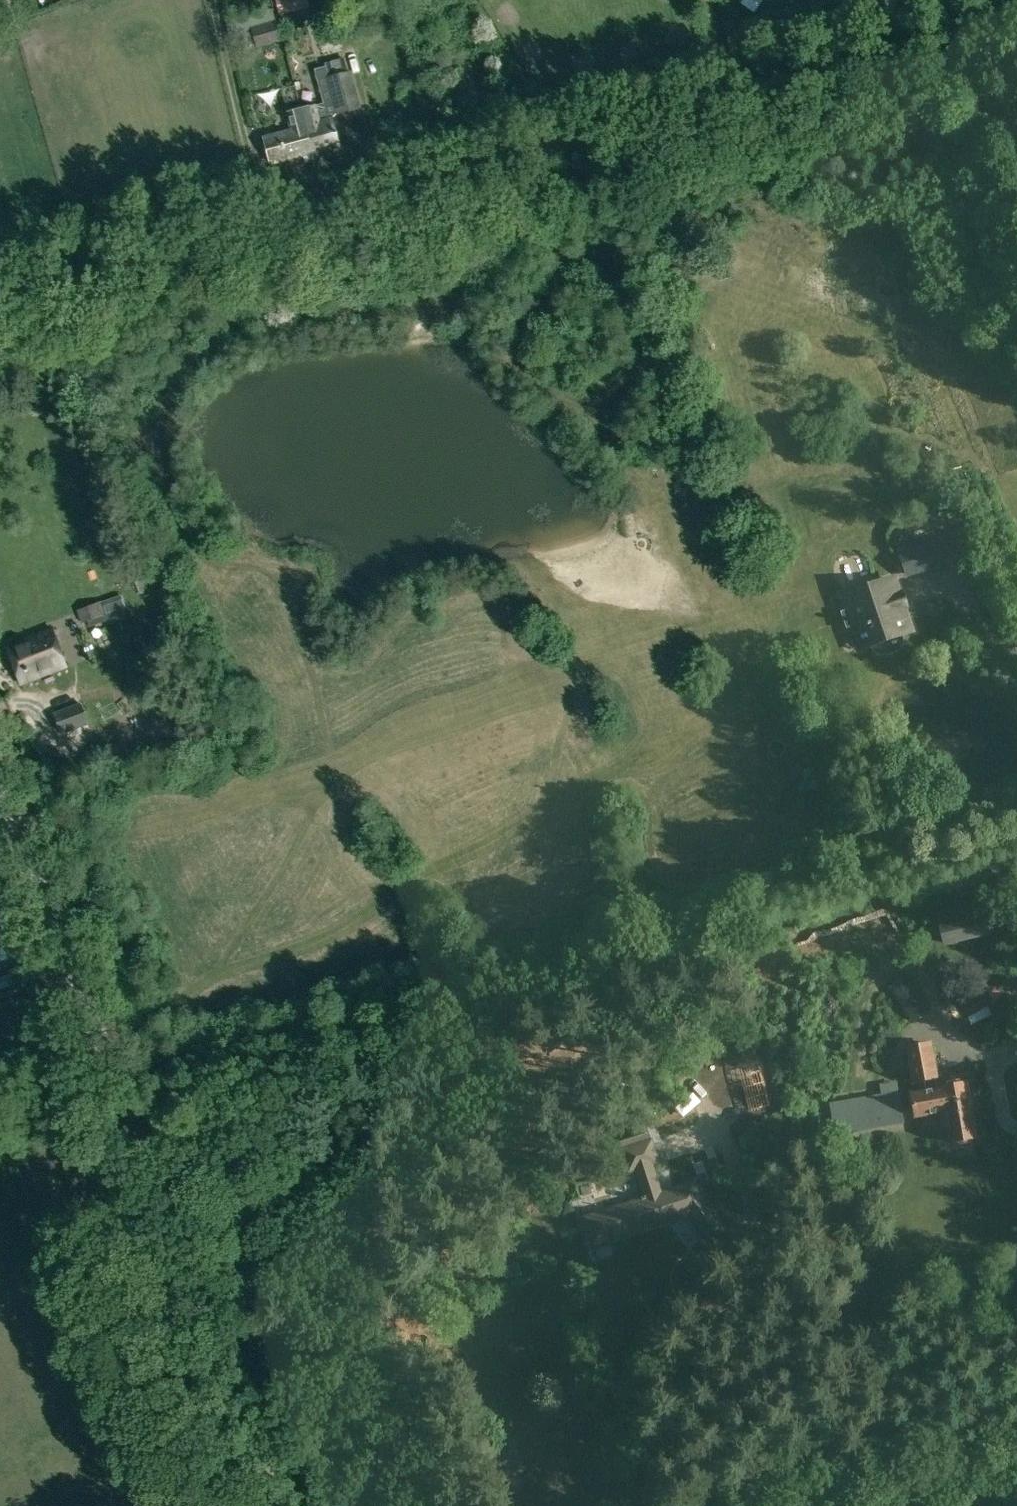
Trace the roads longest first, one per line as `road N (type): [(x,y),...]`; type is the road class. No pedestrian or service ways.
road 1 (track): [(0,301),(1016,11)]
road 2 (unclassified): [(273,1505),(0,790)]

